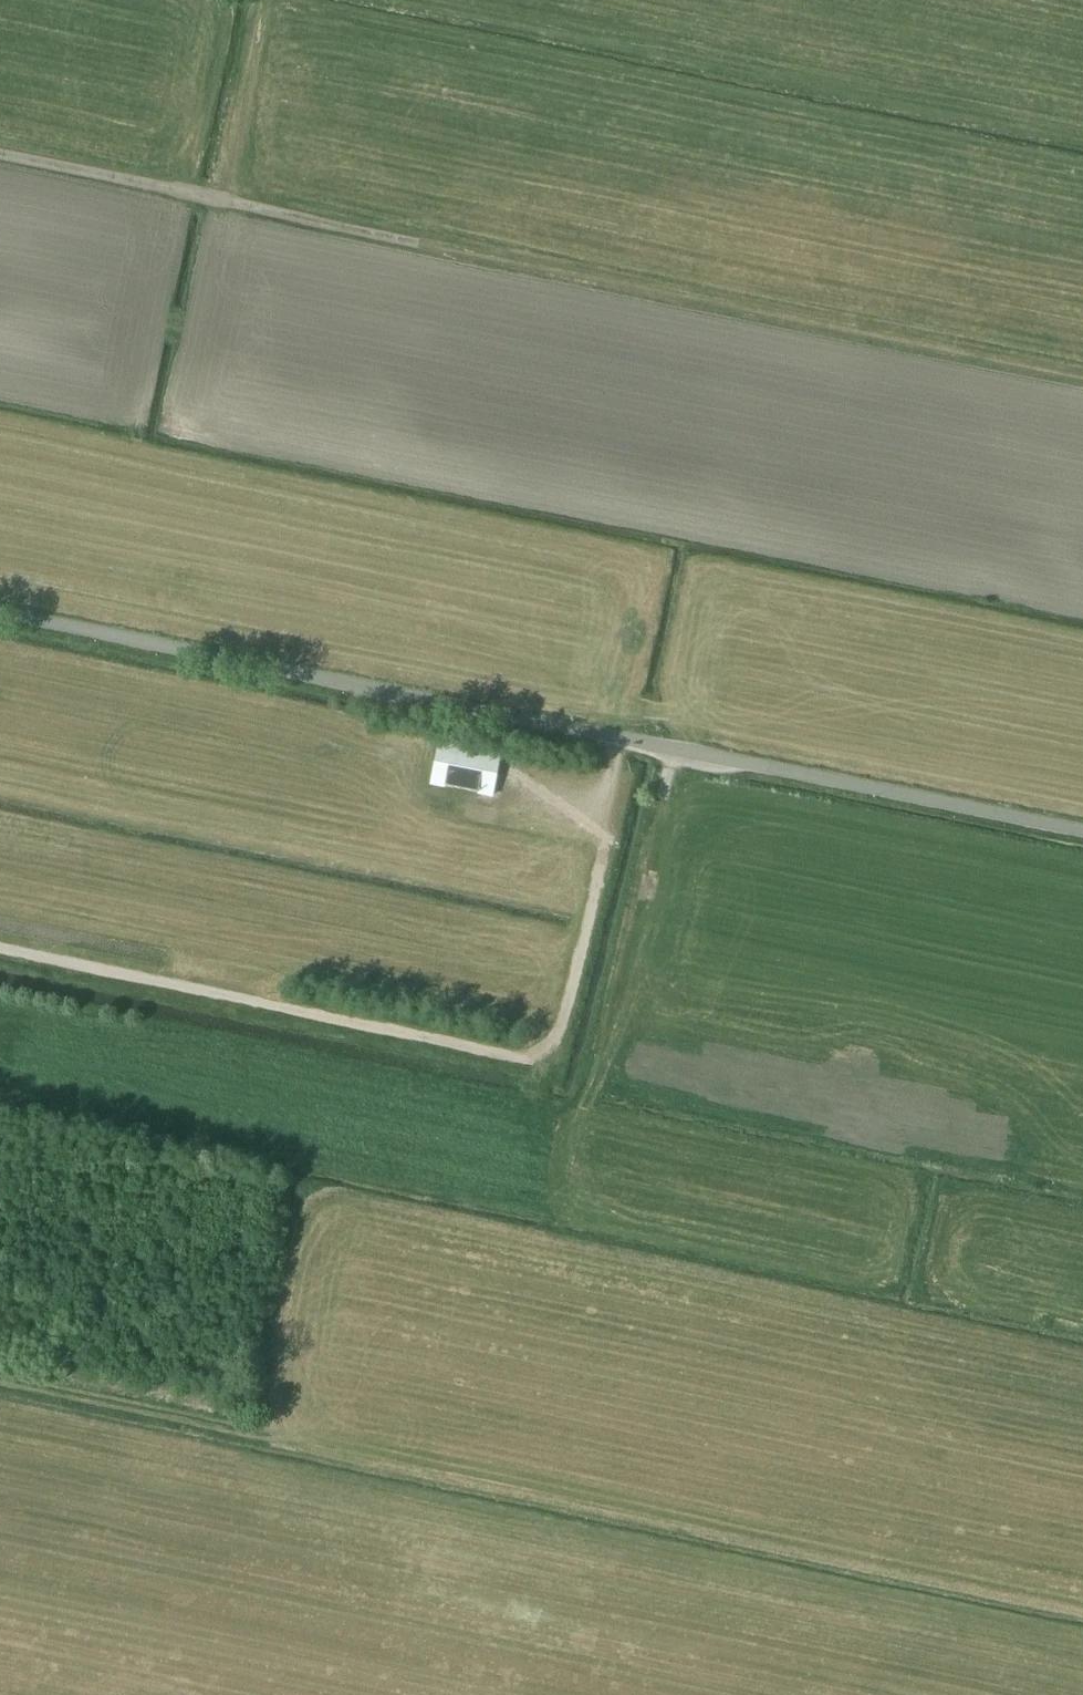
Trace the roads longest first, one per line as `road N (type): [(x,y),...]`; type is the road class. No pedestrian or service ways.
road 1 (unclassified): [(0,613),(1082,831)]

